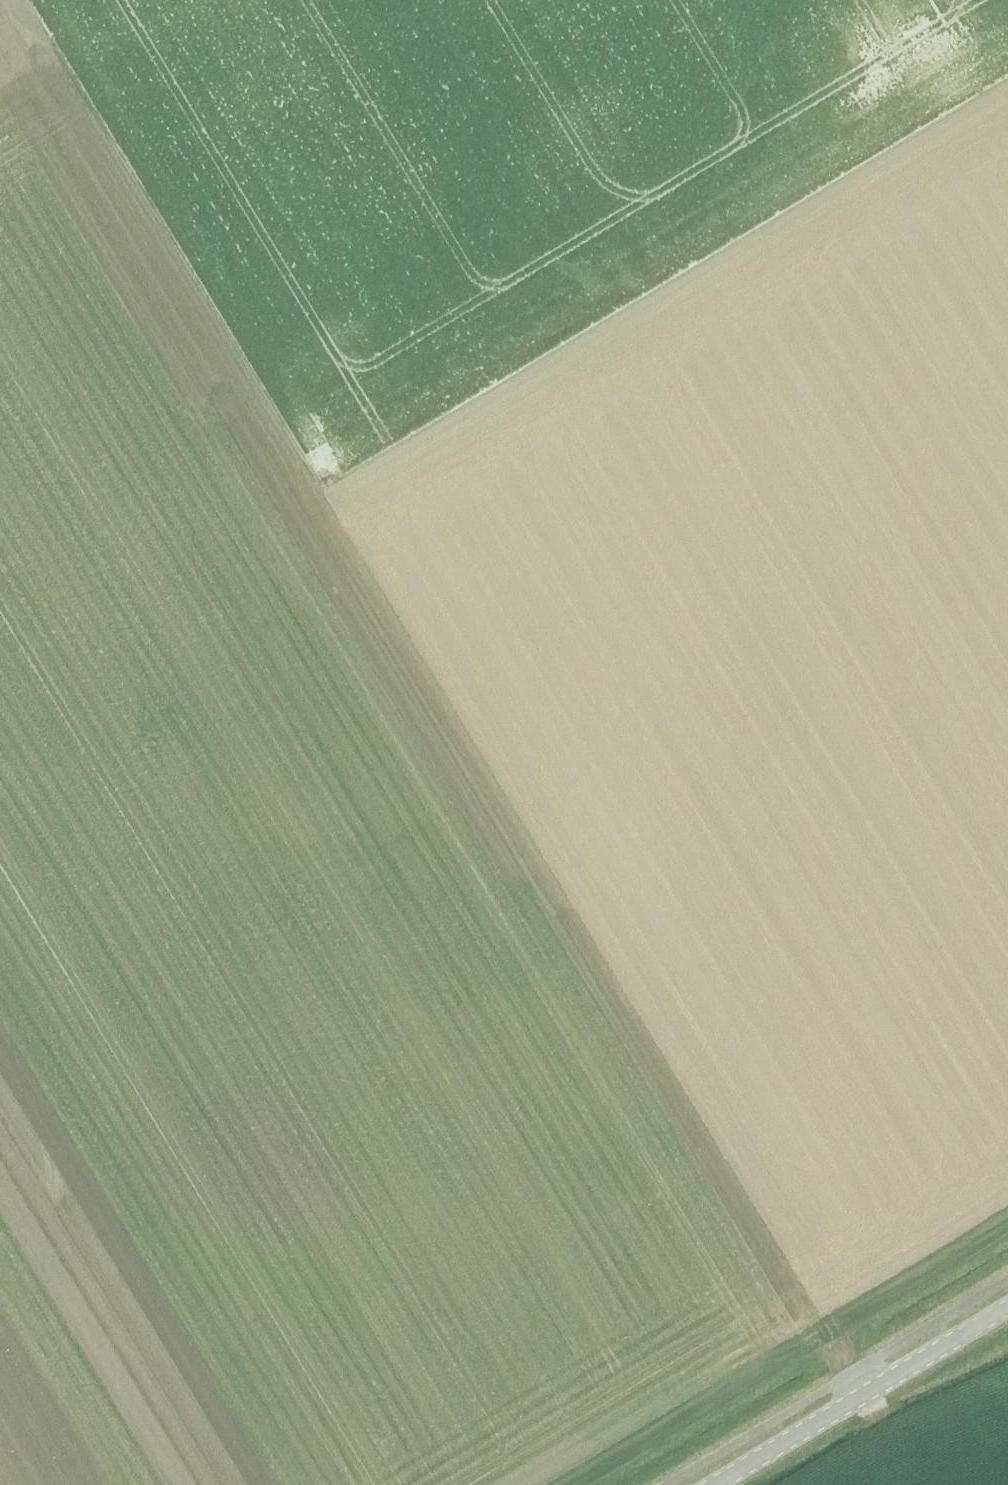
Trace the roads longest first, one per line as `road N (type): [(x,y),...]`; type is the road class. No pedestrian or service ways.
road 1 (tertiary): [(708,1484),(1007,1306)]

